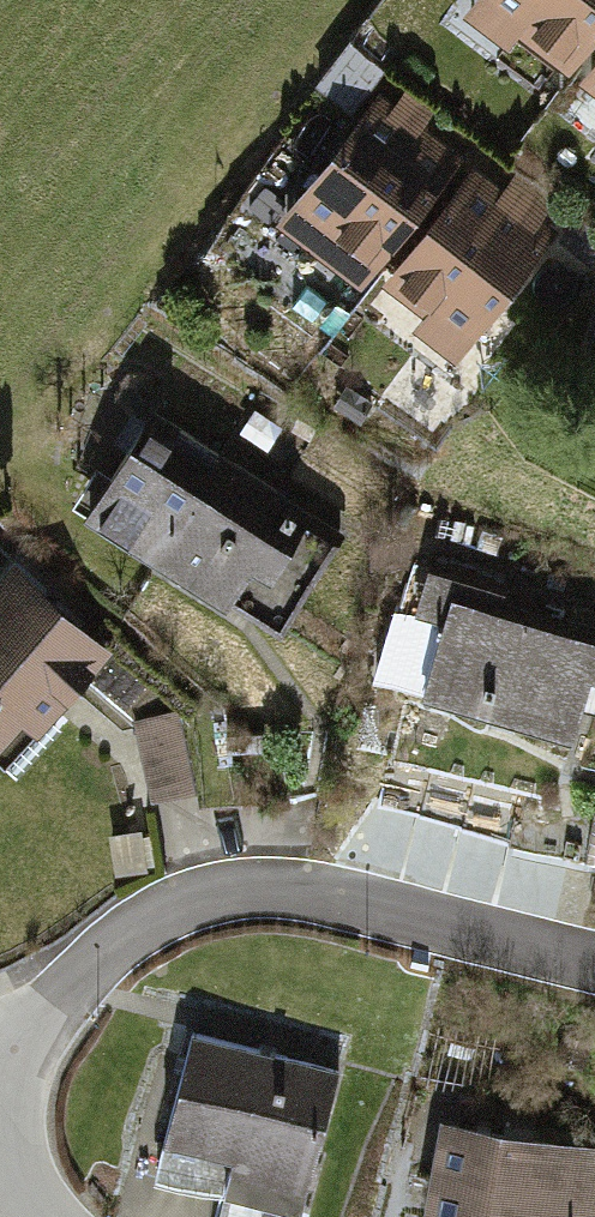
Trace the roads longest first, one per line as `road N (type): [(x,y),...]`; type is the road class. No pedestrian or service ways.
road 1 (residential): [(0,1052),(58,999),(191,905),(302,892),(594,968)]

